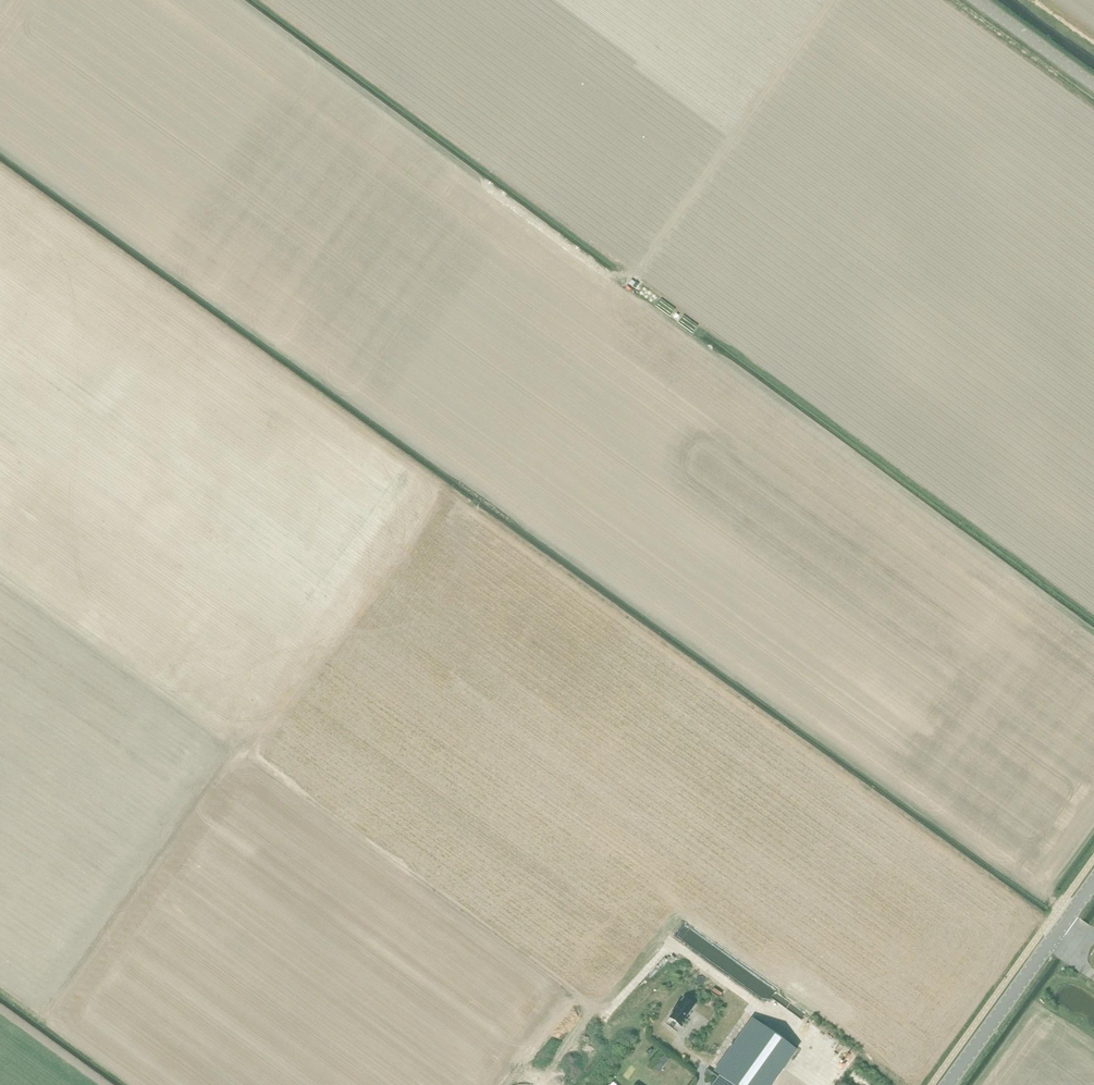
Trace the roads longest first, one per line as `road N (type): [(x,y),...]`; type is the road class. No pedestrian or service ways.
road 1 (tertiary): [(950,1084),(1093,883)]
road 2 (unclassified): [(1093,84),(977,0)]

